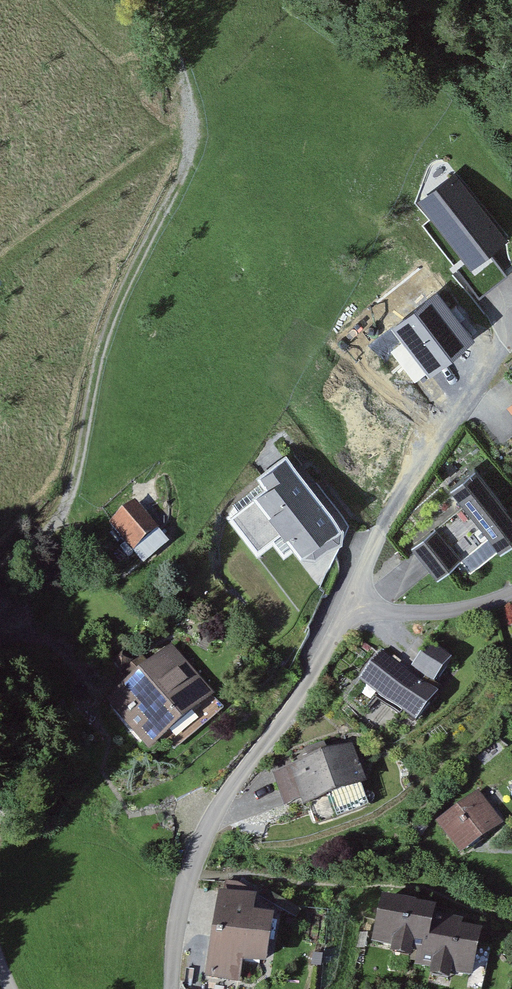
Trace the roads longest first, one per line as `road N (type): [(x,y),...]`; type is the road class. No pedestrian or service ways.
road 1 (track): [(0,574),(54,523),(72,490),(105,332),(191,142),(194,118),(165,28),(147,0)]
road 2 (residential): [(172,988),(186,873),(221,804),(299,698),(355,601)]
road 3 (residential): [(355,601),(381,531),(490,366)]
road 4 (track): [(0,266),(172,142),(191,142)]
road 5 (residential): [(355,601),(433,612),(511,593)]

